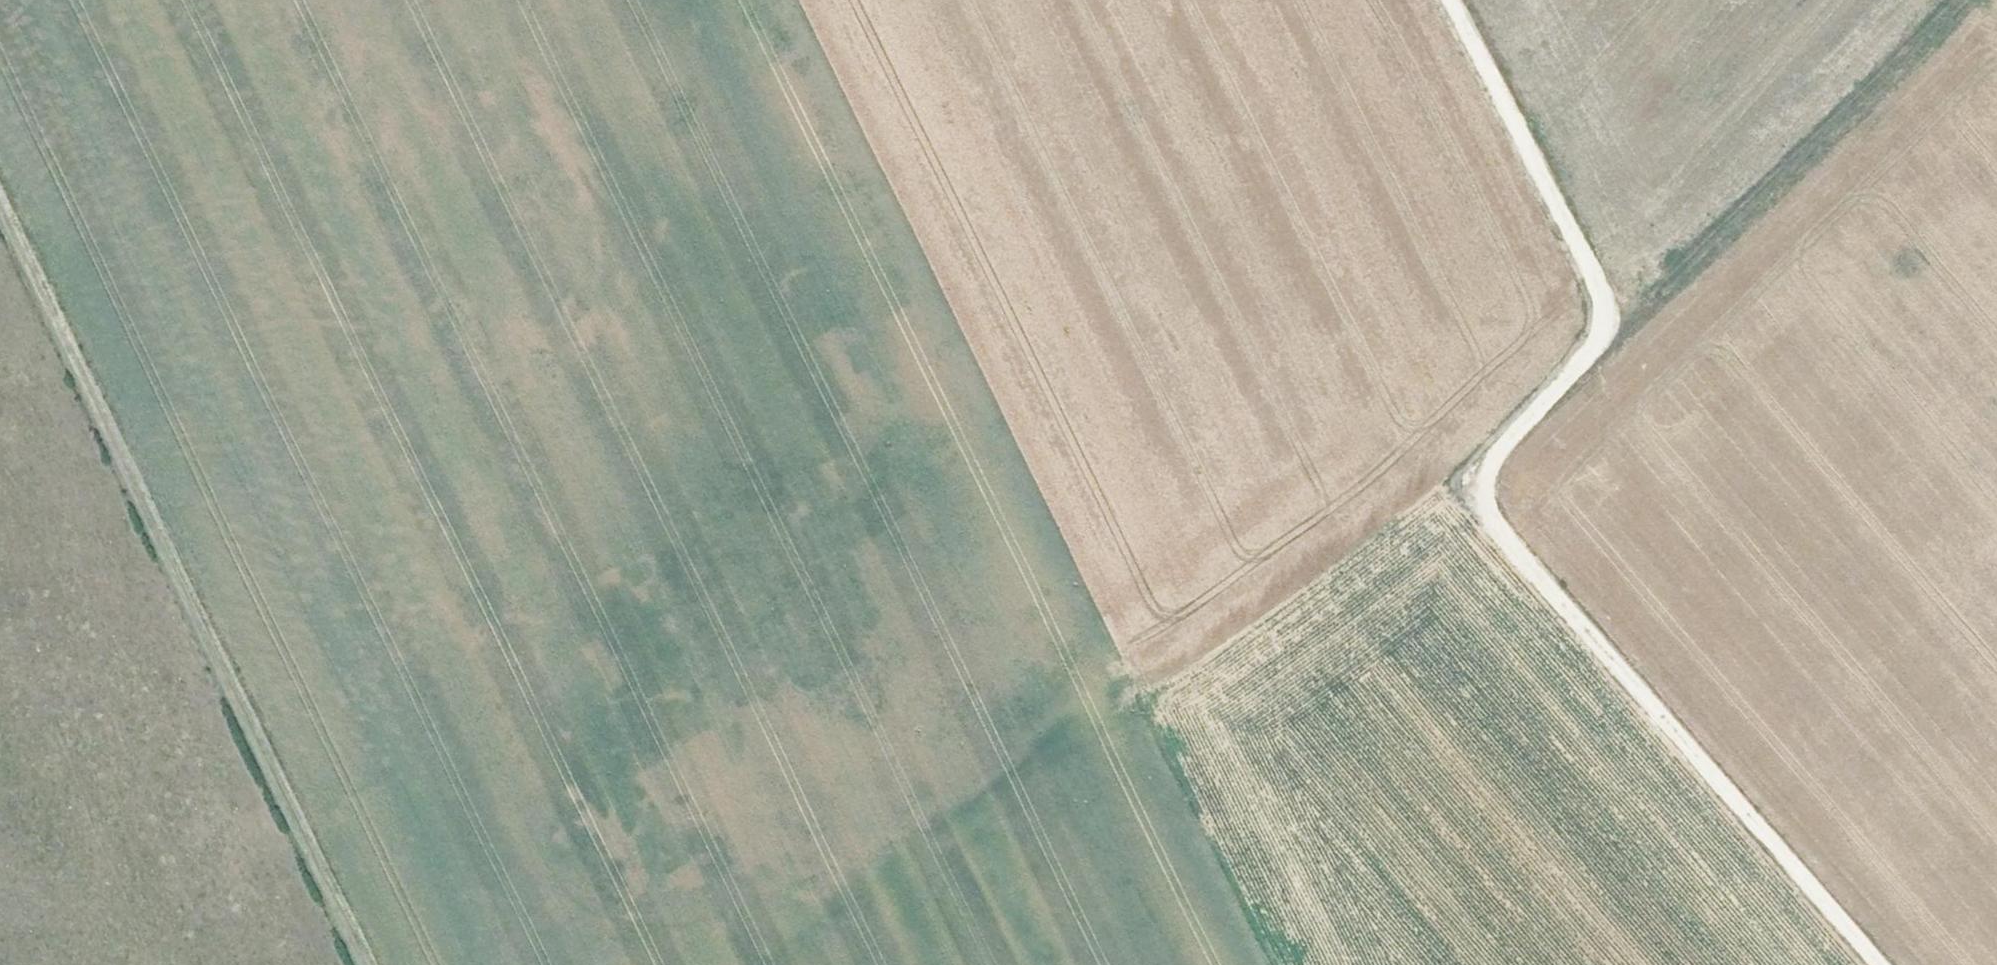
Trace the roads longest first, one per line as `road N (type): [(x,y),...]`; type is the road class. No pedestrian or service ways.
road 1 (track): [(1454,0),(1602,288),(1608,316),(1601,350),(1494,456),(1485,495),(1491,511),(1882,964)]
road 2 (track): [(367,964),(0,198)]

